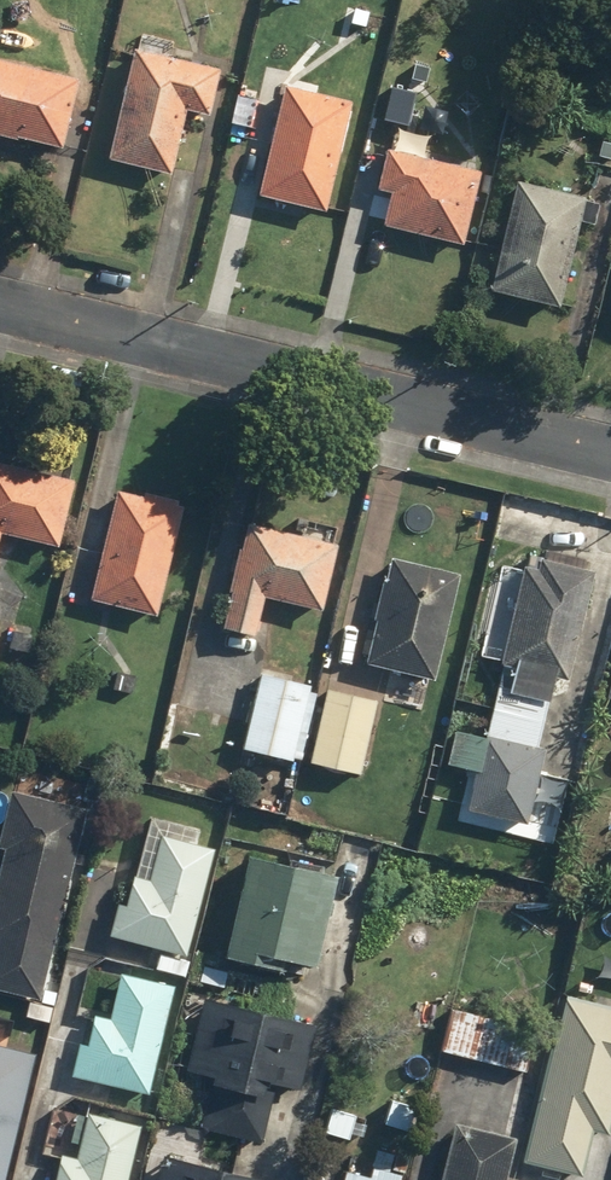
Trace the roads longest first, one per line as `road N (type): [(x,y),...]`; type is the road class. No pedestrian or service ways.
road 1 (residential): [(0,302),(610,452)]

